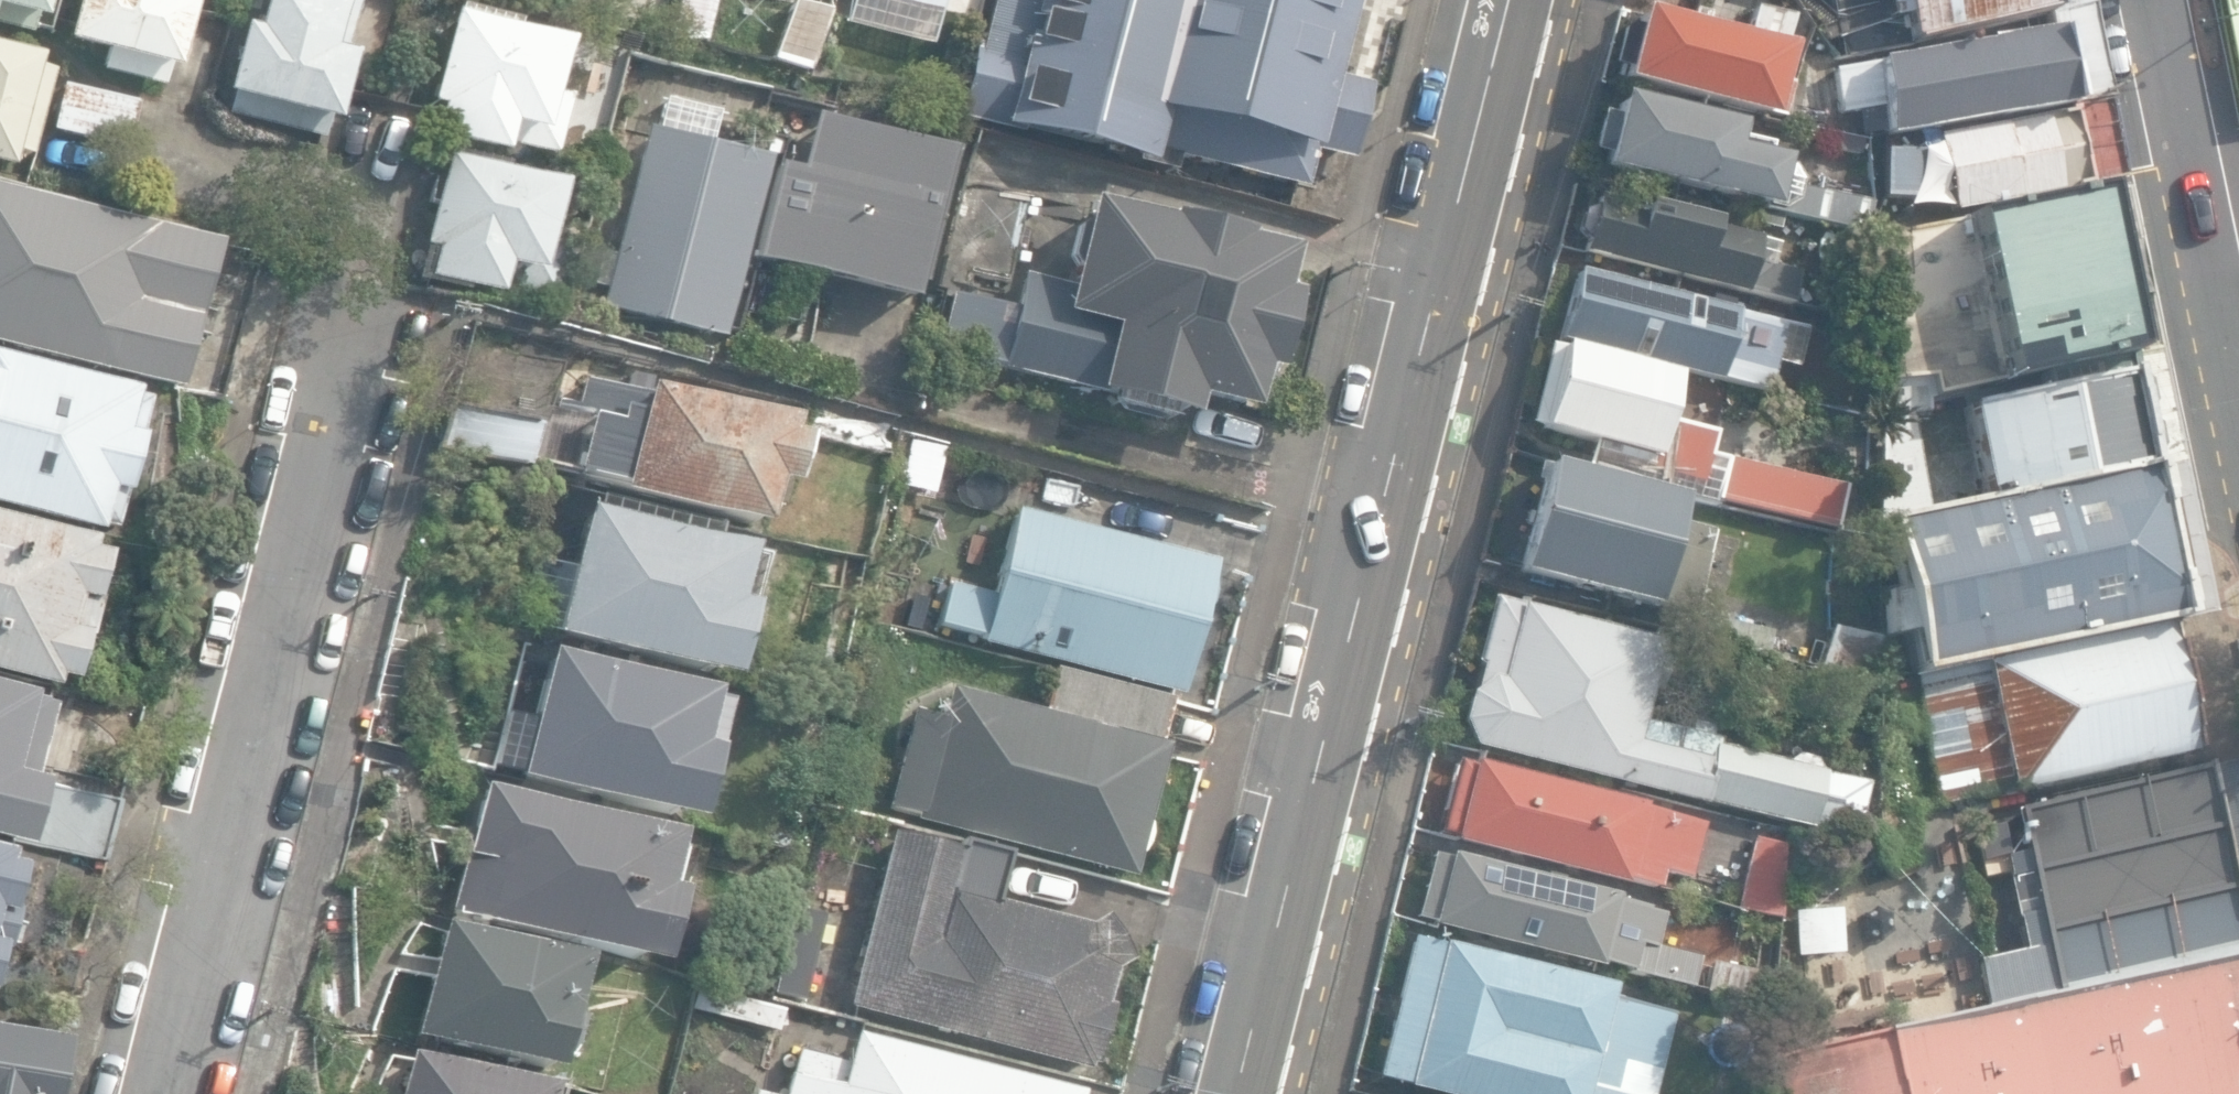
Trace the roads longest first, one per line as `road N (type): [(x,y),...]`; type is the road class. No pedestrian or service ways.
road 1 (secondary): [(1511,0),(1239,1093)]
road 2 (residential): [(371,310),(164,1093)]
road 3 (secondary): [(2202,0),(2238,183)]

